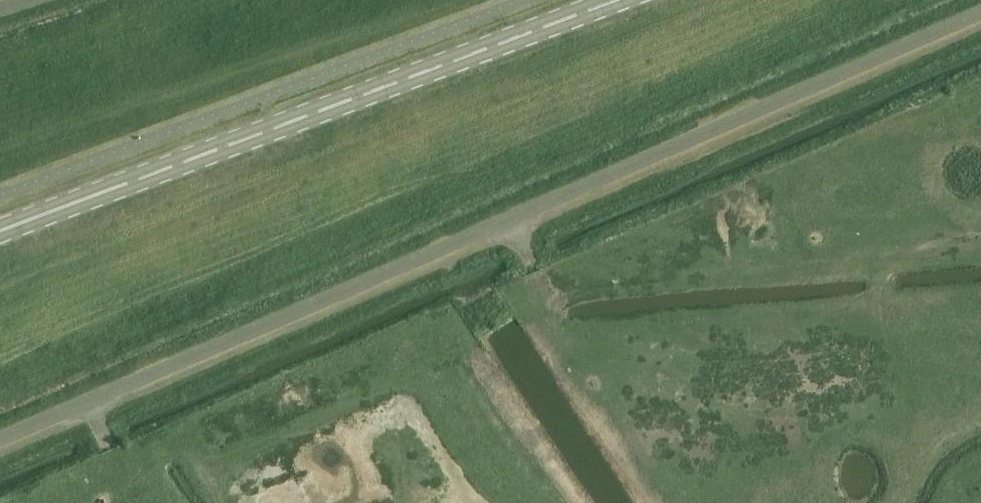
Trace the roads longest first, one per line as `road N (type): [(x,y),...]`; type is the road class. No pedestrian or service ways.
road 1 (unclassified): [(0,451),(980,24)]
road 2 (secondary): [(0,235),(624,0)]

